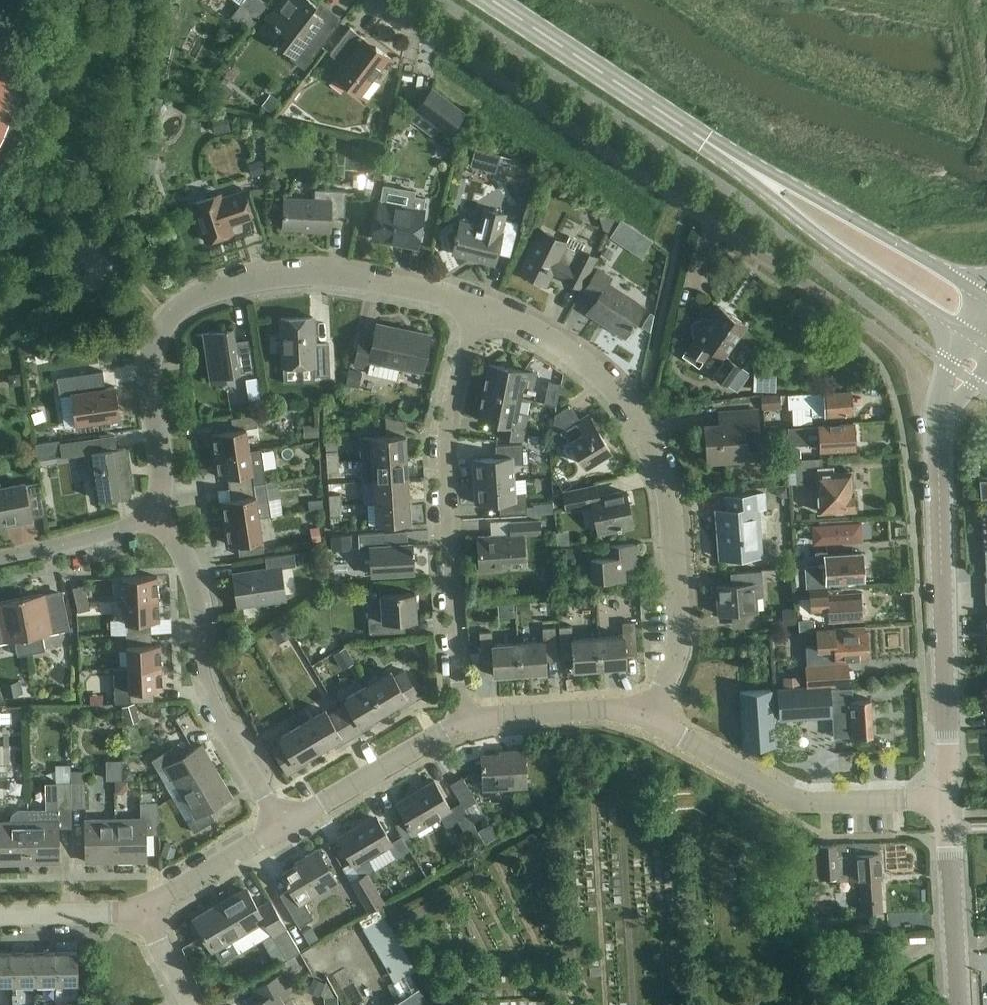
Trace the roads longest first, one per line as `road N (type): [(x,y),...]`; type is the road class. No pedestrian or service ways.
road 1 (residential): [(940,410),(926,378),(860,319),(379,0)]
road 2 (secondary): [(986,325),(490,0)]
road 3 (residential): [(477,297),(385,275),(289,271),(207,289),(166,321),(150,364),(162,472),(158,519)]
road 4 (residential): [(651,717),(680,639),(675,538),(659,460),(611,382),(556,328),(477,297)]
road 5 (residential): [(461,718),(446,469),(477,297)]
road 6 (tertiary): [(944,812),(940,410)]
road 7 (residential): [(158,519),(187,560),(206,619),(210,701),(282,827)]
road 8 (residential): [(651,717),(789,798),(913,799),(944,812)]
road 9 (residential): [(282,827),(461,718)]
road 10 (tertiary): [(961,1004),(944,812)]
road 11 (residential): [(461,718),(588,707),(651,717)]
road 12 (residential): [(0,559),(158,519)]
road 13 (residential): [(150,914),(282,827)]
road 14 (residential): [(0,917),(150,914)]

